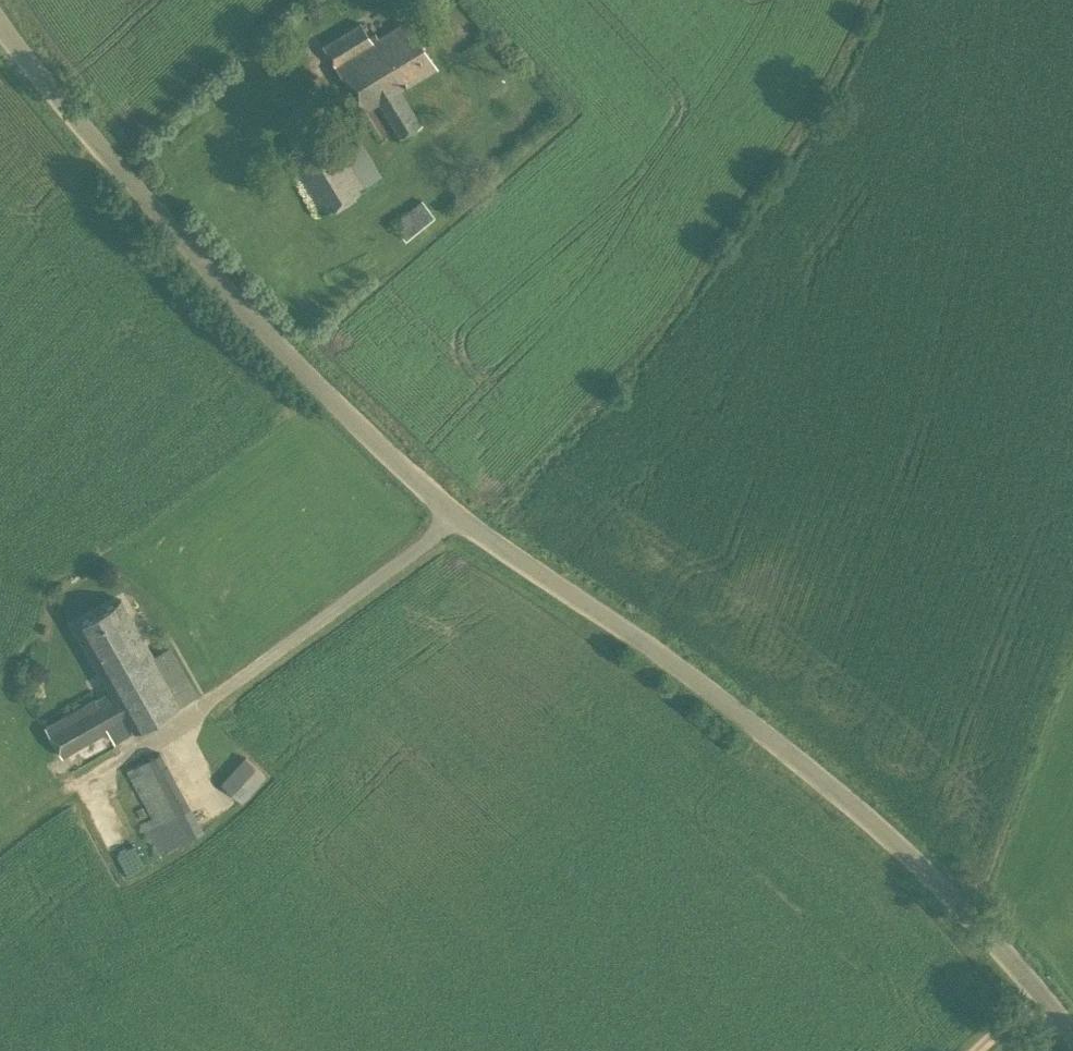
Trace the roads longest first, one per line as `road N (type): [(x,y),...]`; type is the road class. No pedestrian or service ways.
road 1 (unclassified): [(1072,1027),(859,808),(675,668),(425,499),(62,105),(0,26)]

